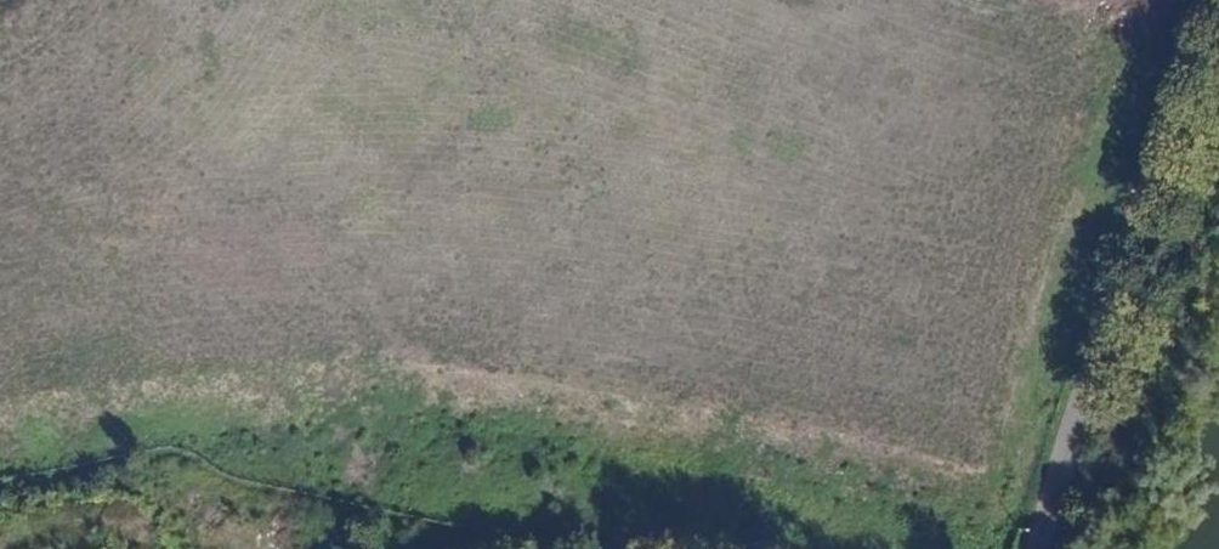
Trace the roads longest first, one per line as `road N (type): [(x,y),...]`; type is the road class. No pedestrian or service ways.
road 1 (unclassified): [(1218,51),(1037,548)]

